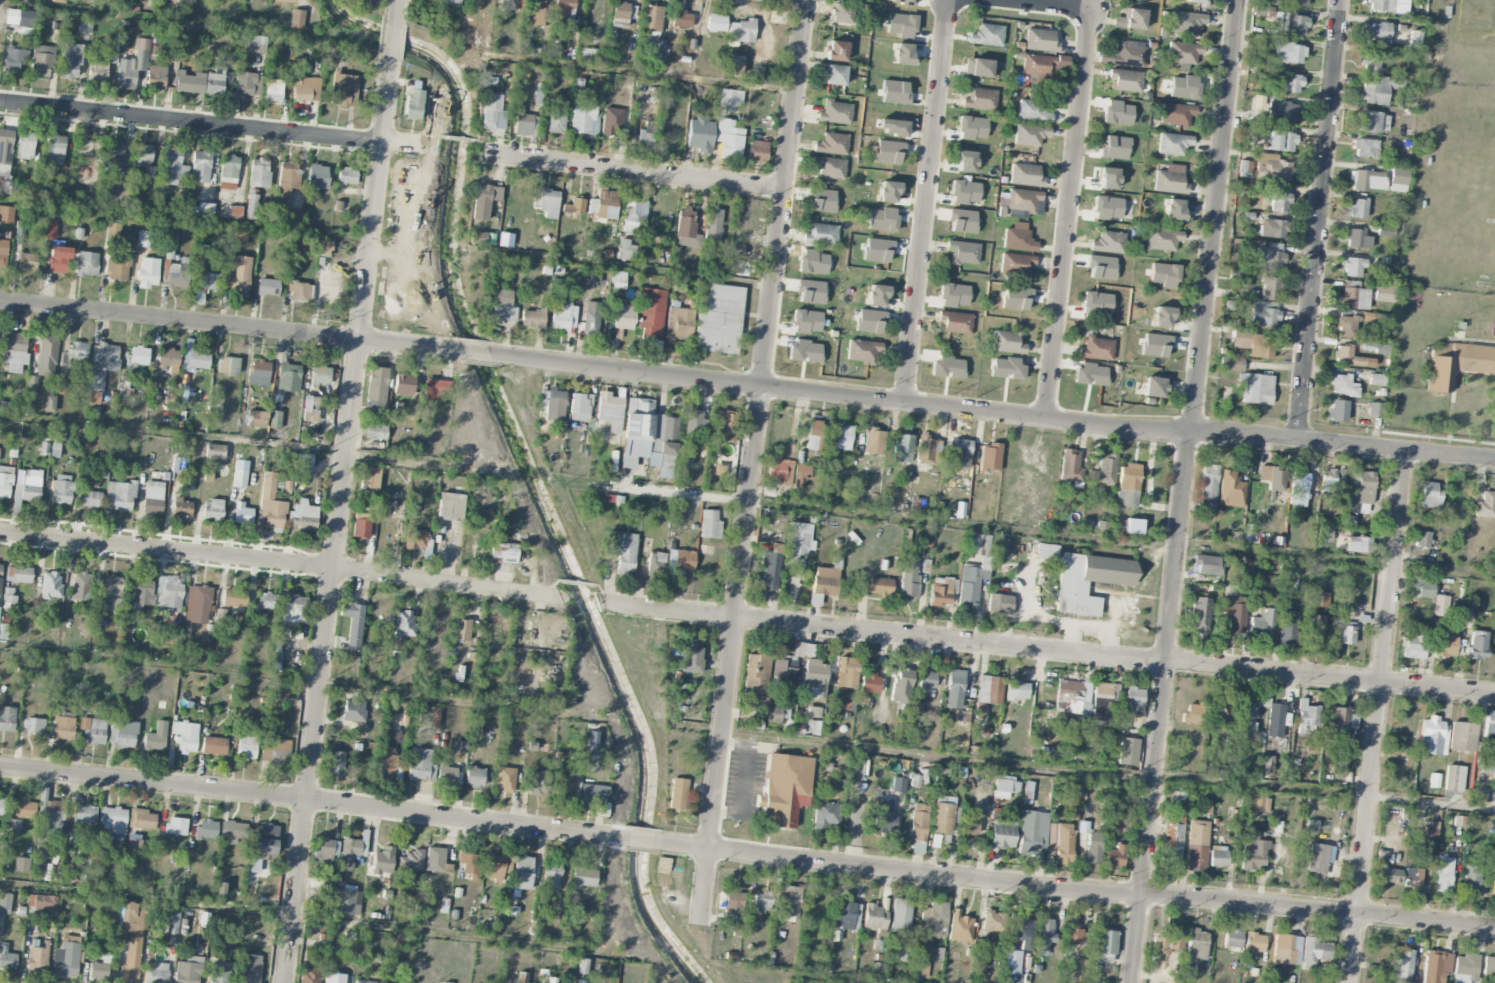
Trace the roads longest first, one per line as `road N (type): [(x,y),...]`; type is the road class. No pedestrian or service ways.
road 1 (residential): [(499,355),(1112,428),(1494,460)]
road 2 (residential): [(1134,982),(1242,0)]
road 3 (residential): [(284,982),(393,51)]
road 4 (residential): [(702,922),(809,0)]
road 5 (residential): [(1494,930),(666,845)]
road 6 (residential): [(622,840),(0,767)]
road 7 (residential): [(1167,665),(600,604)]
road 8 (residential): [(558,598),(0,531)]
road 9 (residential): [(1350,982),(1405,449)]
road 10 (residential): [(1298,439),(1340,0)]
road 11 (residential): [(437,149),(0,102)]
road 12 (residential): [(1045,420),(1091,9)]
road 13 (residential): [(905,404),(947,0)]
road 14 (residential): [(359,339),(0,302)]
road 15 (residential): [(1494,694),(1168,660)]
road 16 (residential): [(788,190),(491,156)]

